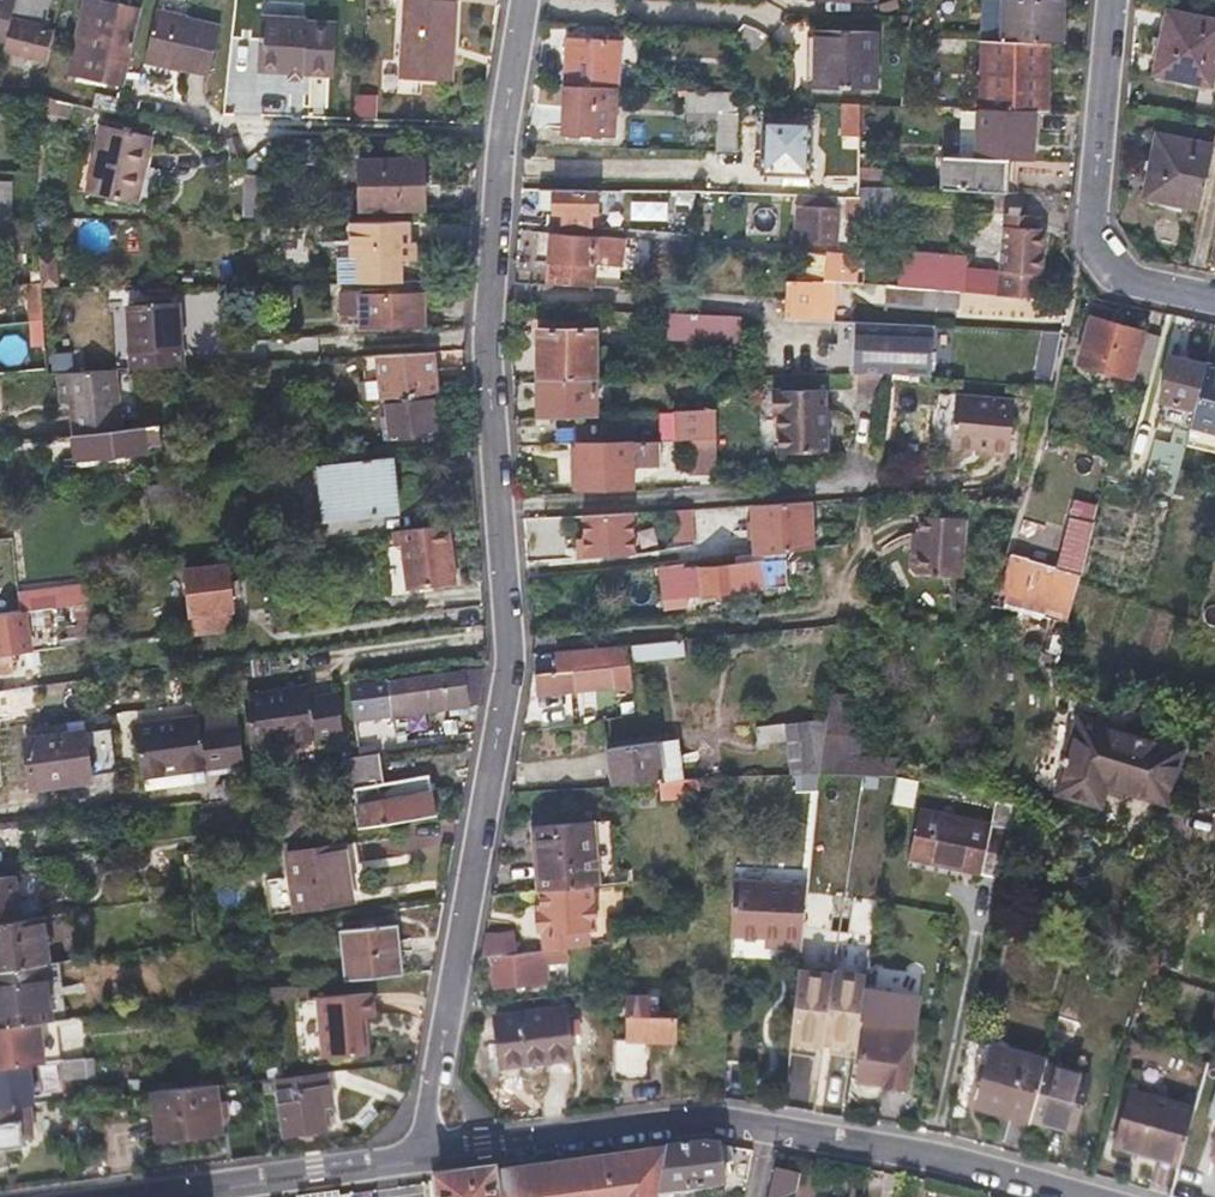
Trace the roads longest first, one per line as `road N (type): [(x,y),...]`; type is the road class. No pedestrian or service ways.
road 1 (residential): [(424,1153),(508,680),(489,364),(502,151),(526,0)]
road 2 (residential): [(424,1153),(686,1116),(913,1155),(1080,1196)]
road 3 (residential): [(1113,0),(1091,228),(1096,245),(1136,283),(1214,300)]
road 4 (residential): [(107,1196),(424,1153)]

